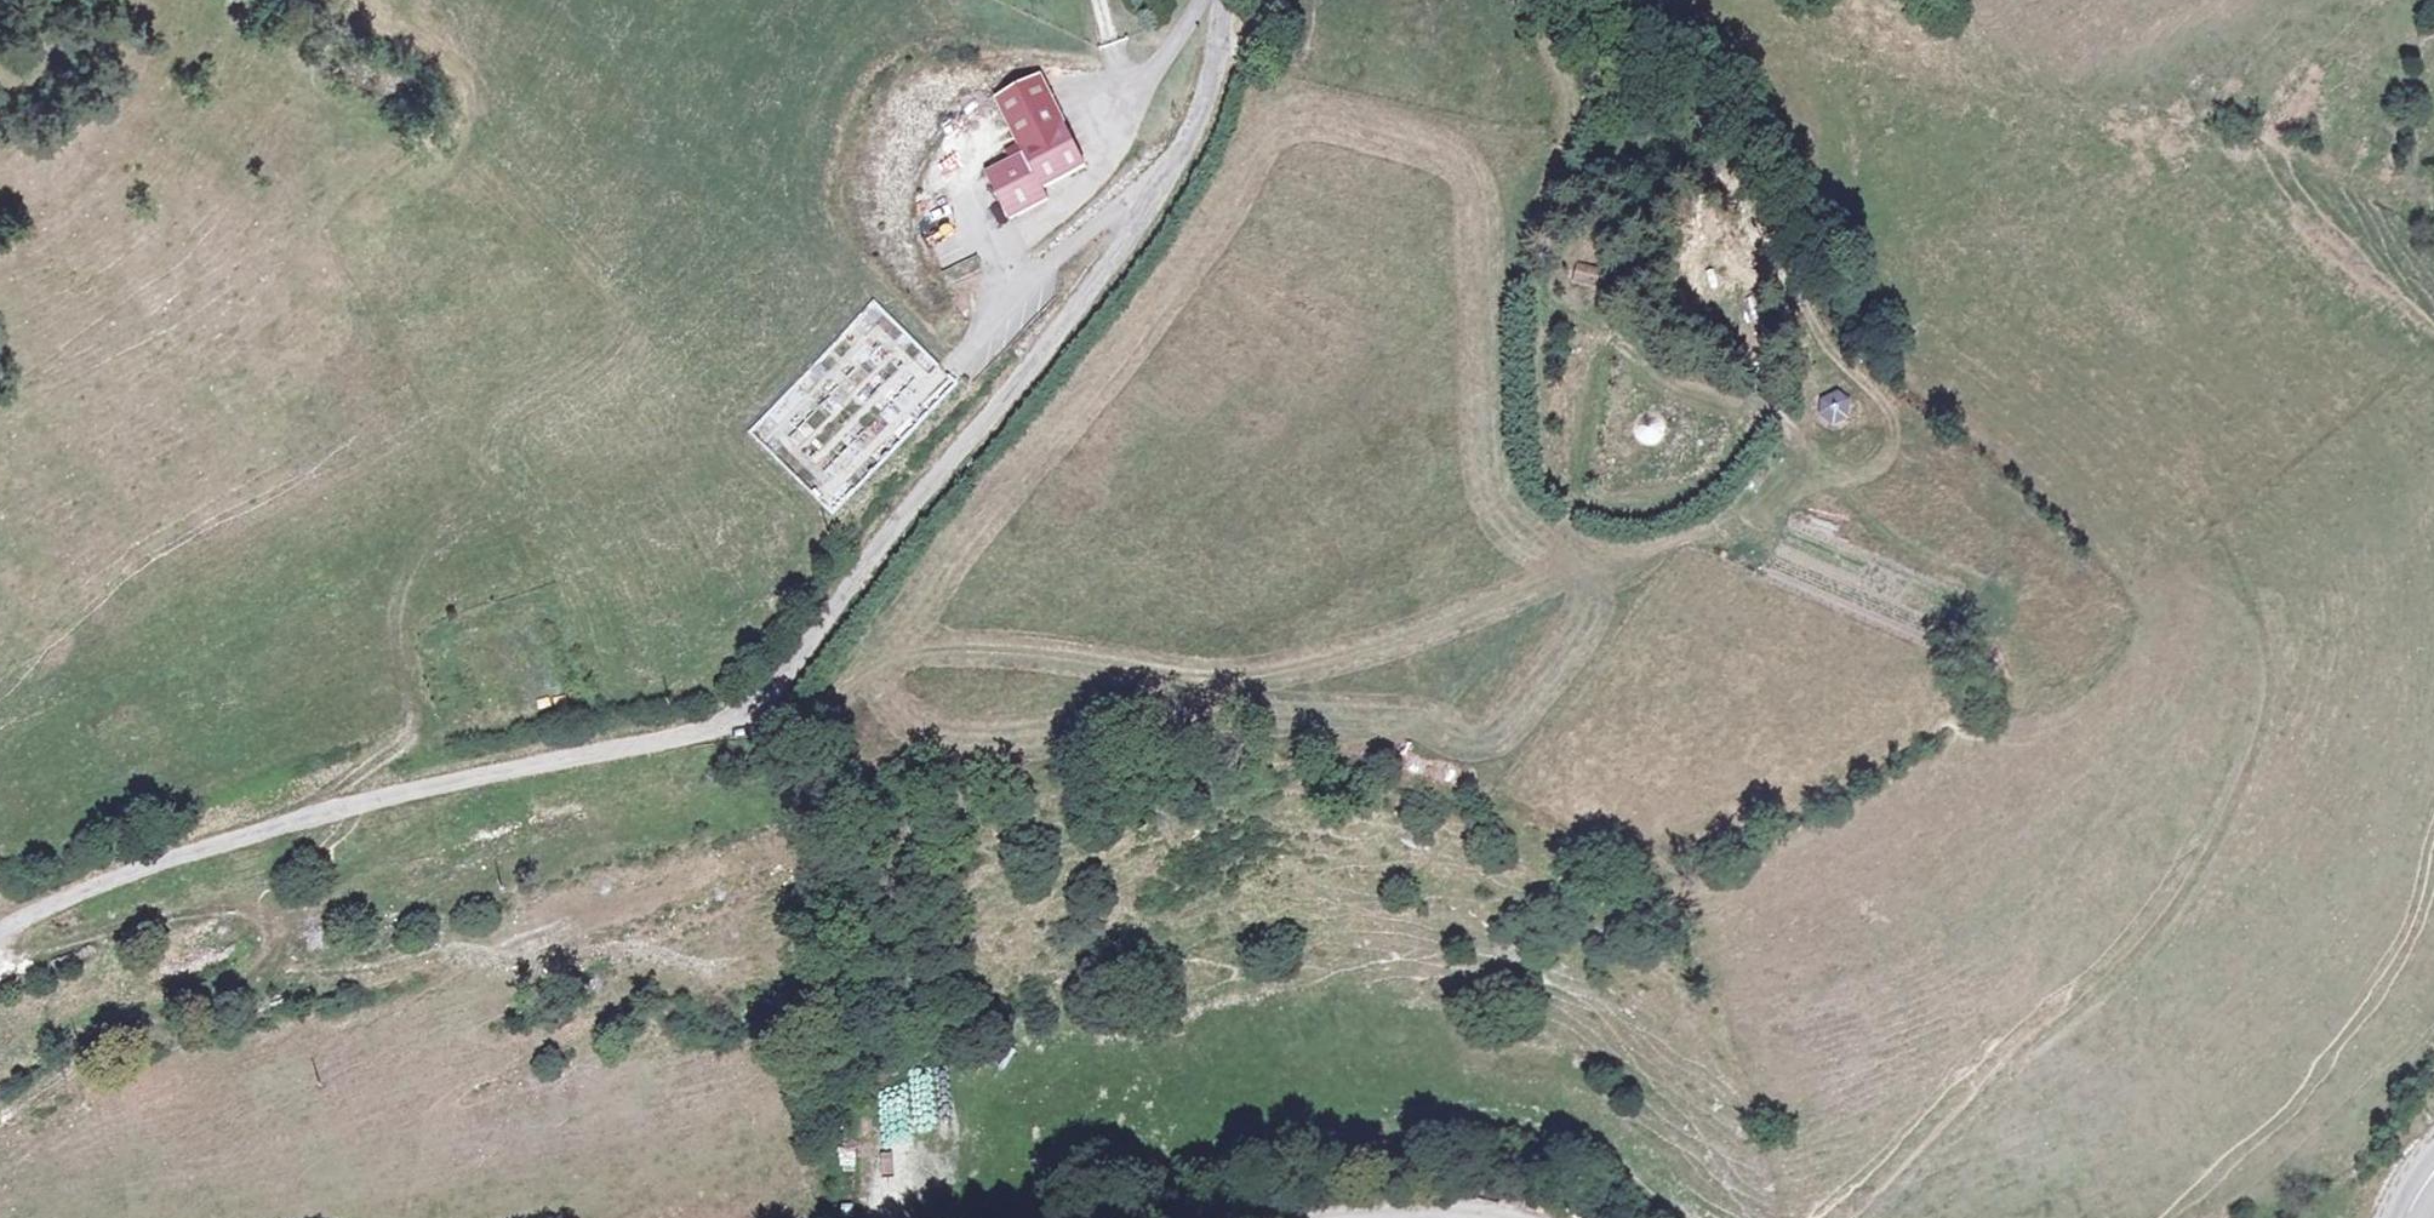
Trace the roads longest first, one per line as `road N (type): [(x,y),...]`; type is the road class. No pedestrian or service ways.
road 1 (unclassified): [(1227,0),(1197,125),(1152,209),(760,696),(692,729),(307,815),(148,861),(0,925)]
road 2 (track): [(0,1117),(256,965),(340,895),(134,920),(40,951),(0,940)]
road 3 (residential): [(1525,0),(1573,125),(1532,261),(1541,459)]
road 4 (unclassified): [(1268,1217),(1440,1209),(1506,1217)]

